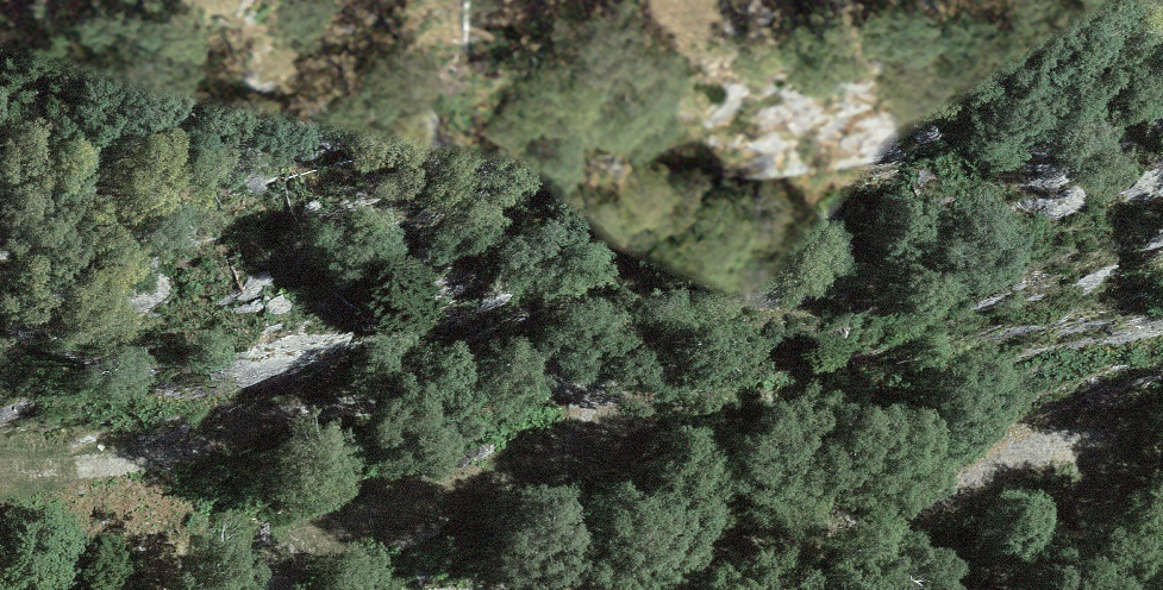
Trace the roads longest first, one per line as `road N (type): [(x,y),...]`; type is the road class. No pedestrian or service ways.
road 1 (track): [(283,589),(315,548),(608,437),(621,388),(556,373),(371,400),(126,466),(0,459)]
road 2 (track): [(1011,589),(1104,489),(1117,454),(1084,438),(1002,457),(936,500),(717,558),(518,589)]

